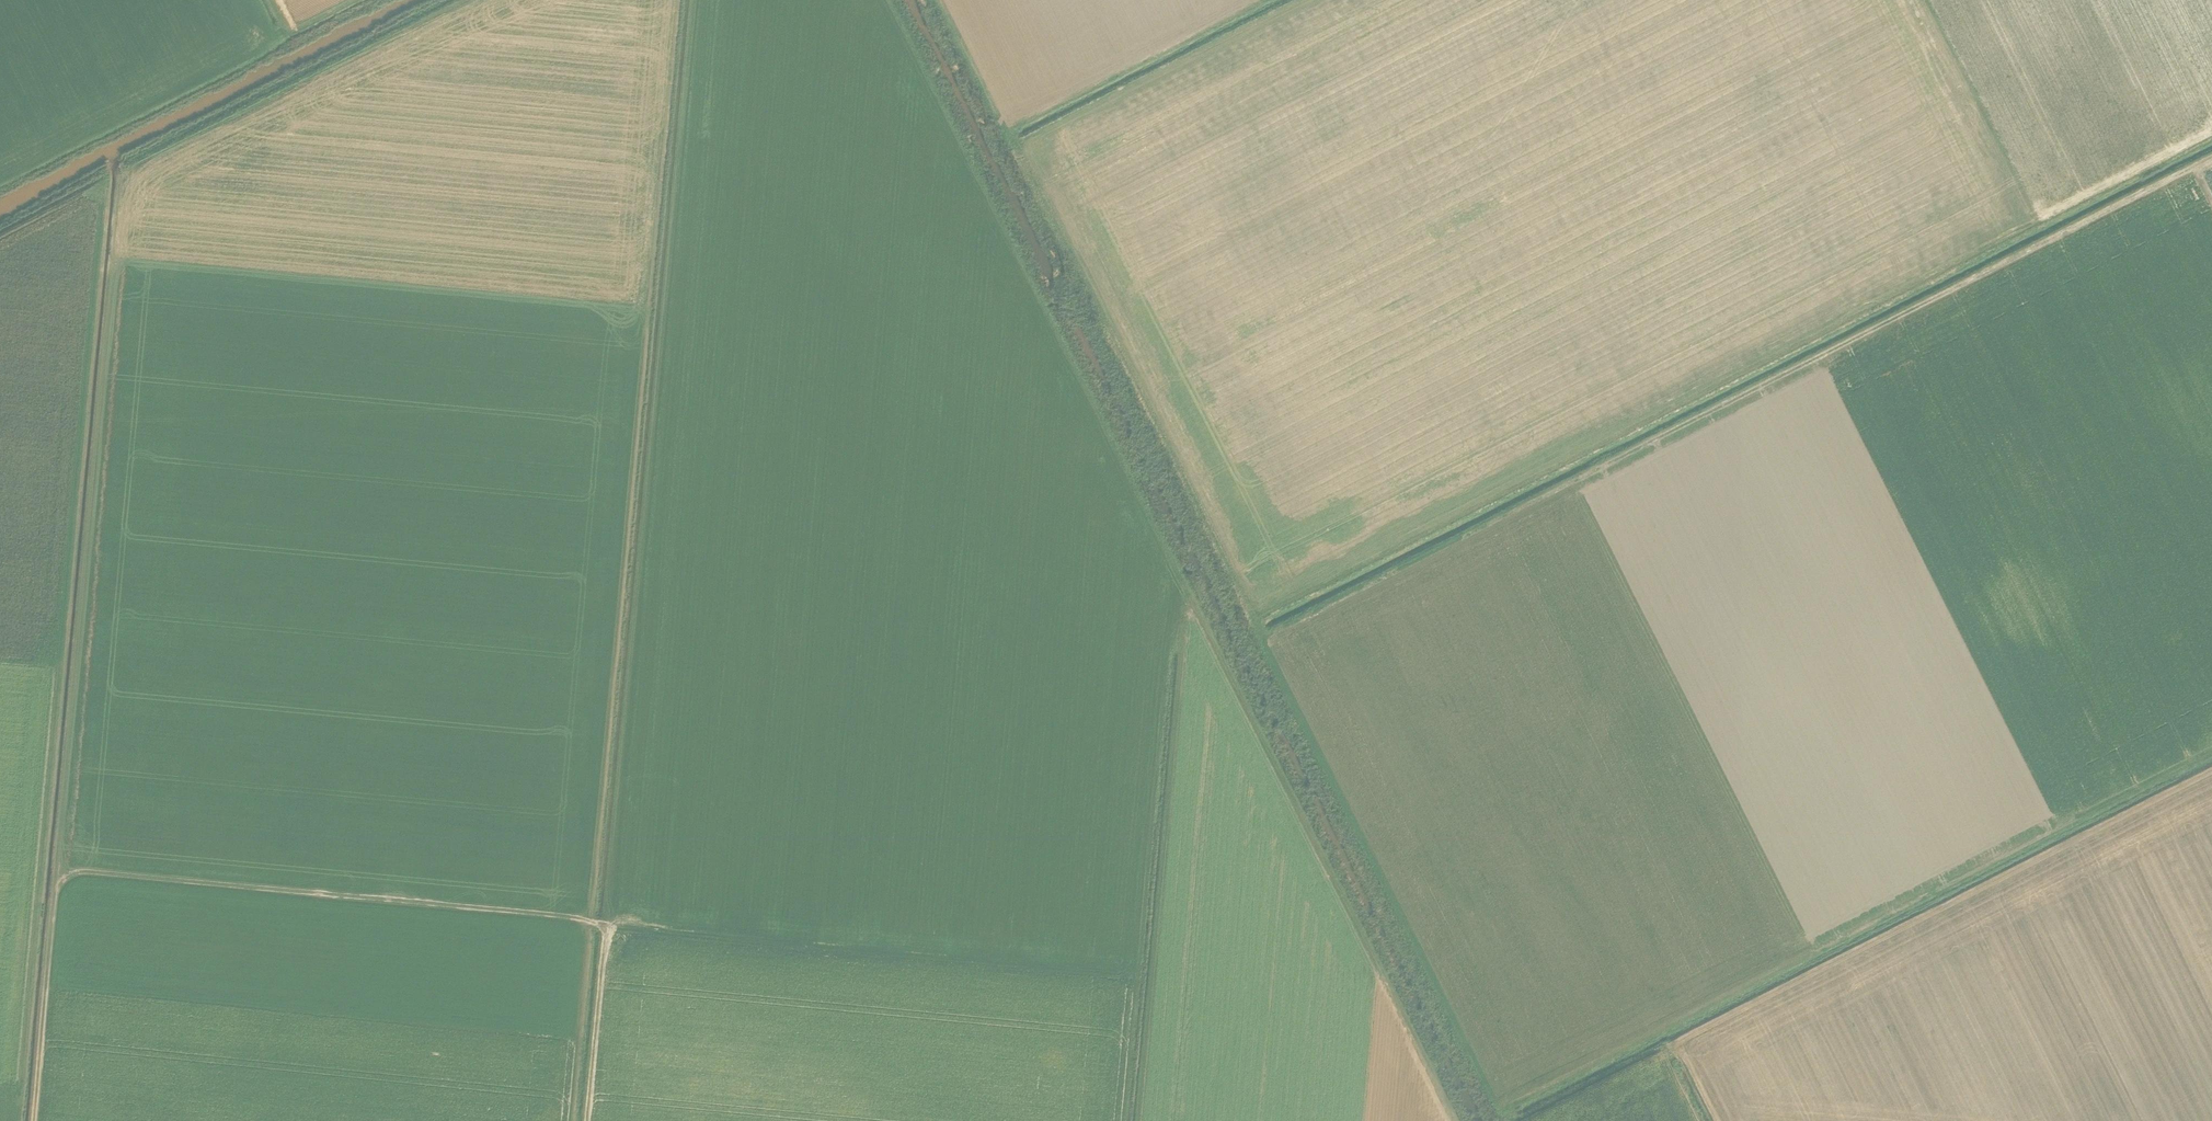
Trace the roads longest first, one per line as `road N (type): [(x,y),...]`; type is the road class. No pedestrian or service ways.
road 1 (track): [(1571,479),(2211,159)]

